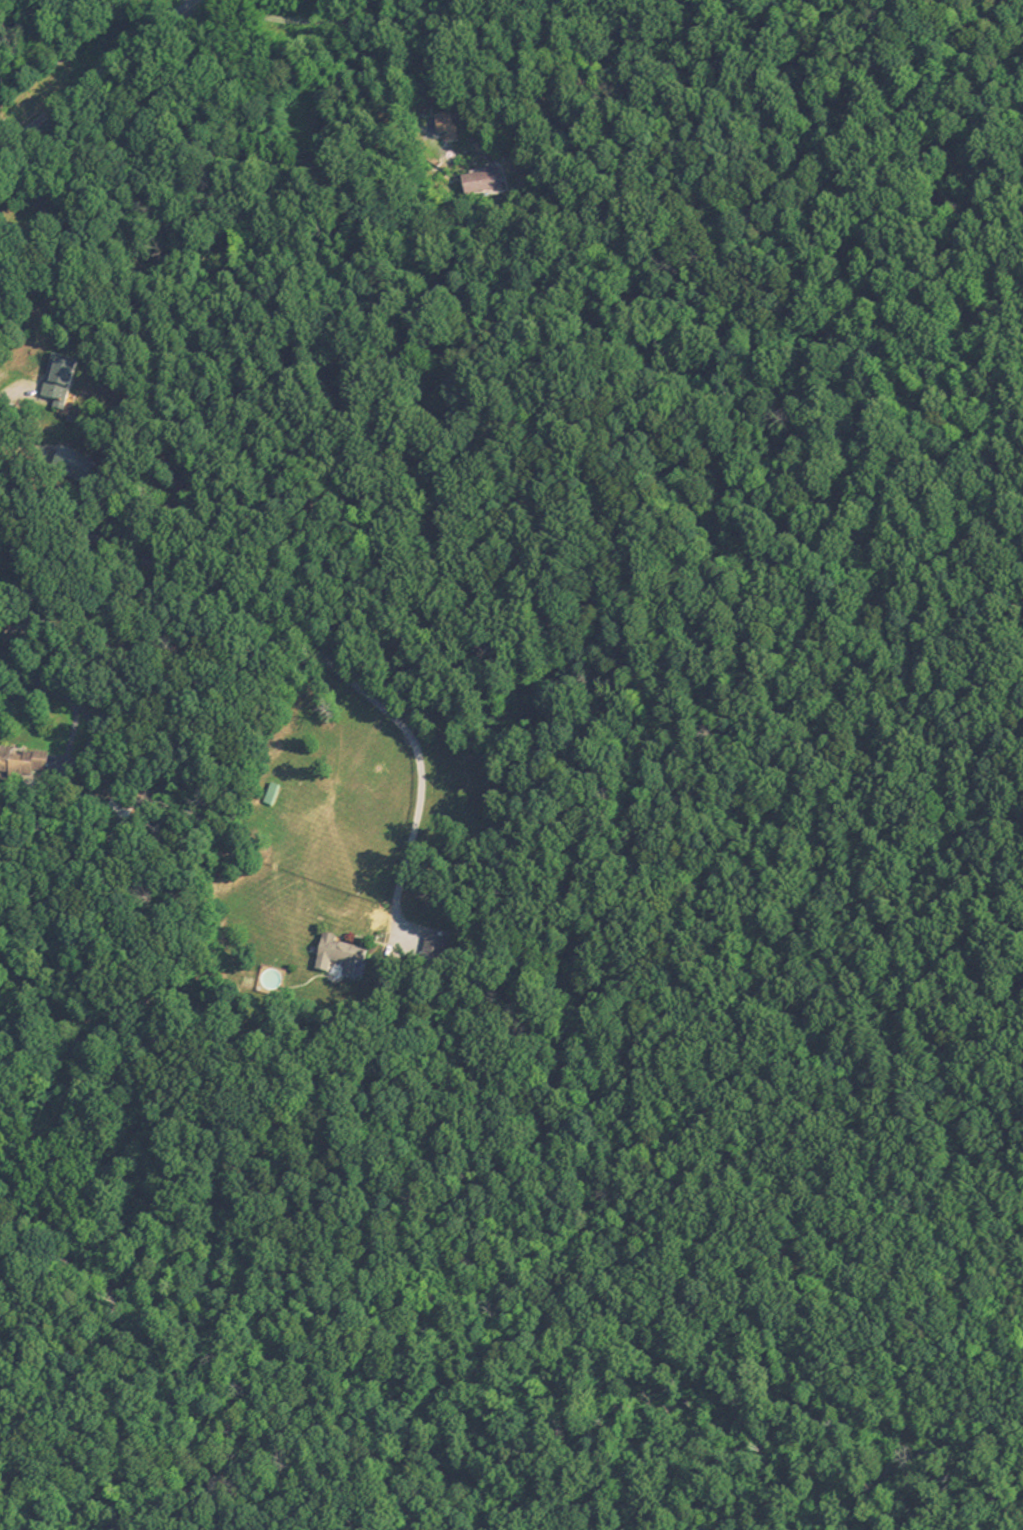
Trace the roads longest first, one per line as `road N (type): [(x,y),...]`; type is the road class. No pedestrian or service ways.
road 1 (residential): [(0,154),(200,0)]

